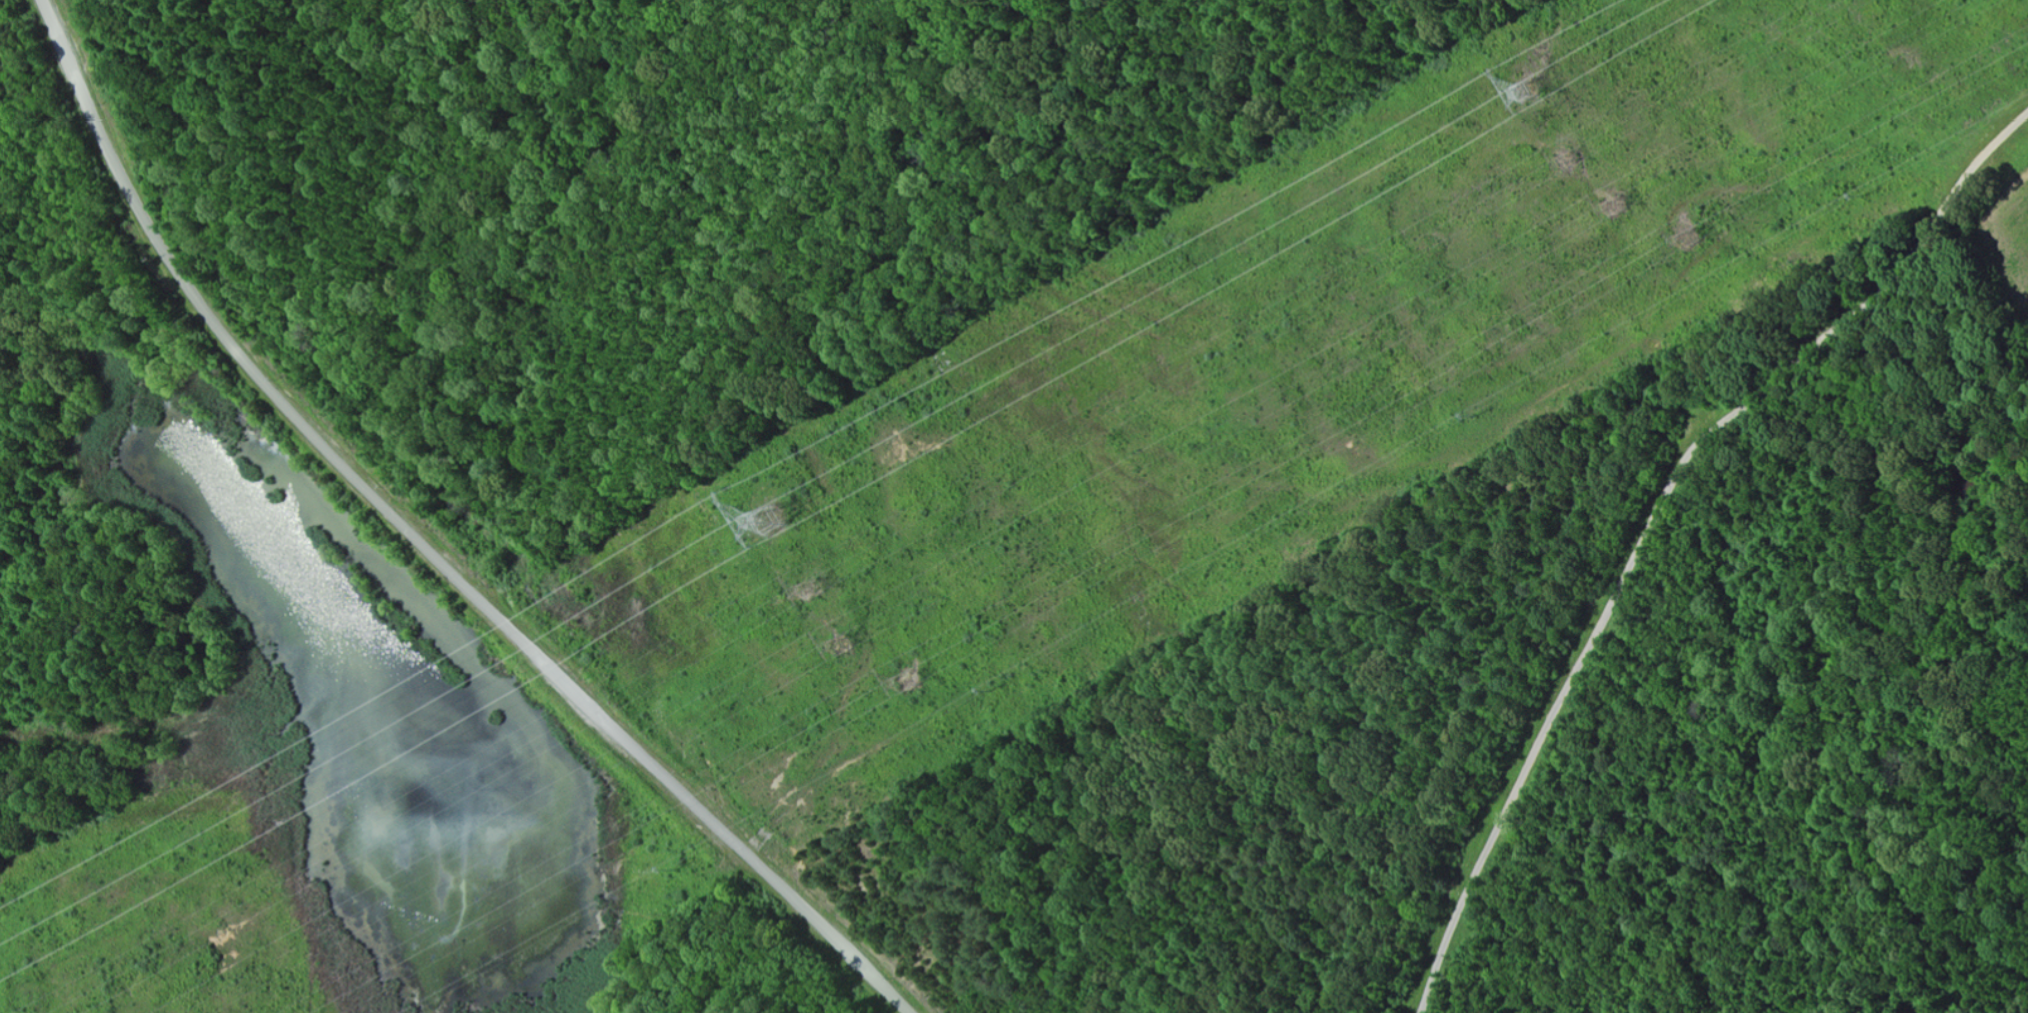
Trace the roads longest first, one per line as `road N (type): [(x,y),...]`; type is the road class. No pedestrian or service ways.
road 1 (residential): [(909,1012),(466,585),(251,364),(158,237),(43,0)]
road 2 (residential): [(1410,1012),(1704,440),(1880,306)]

